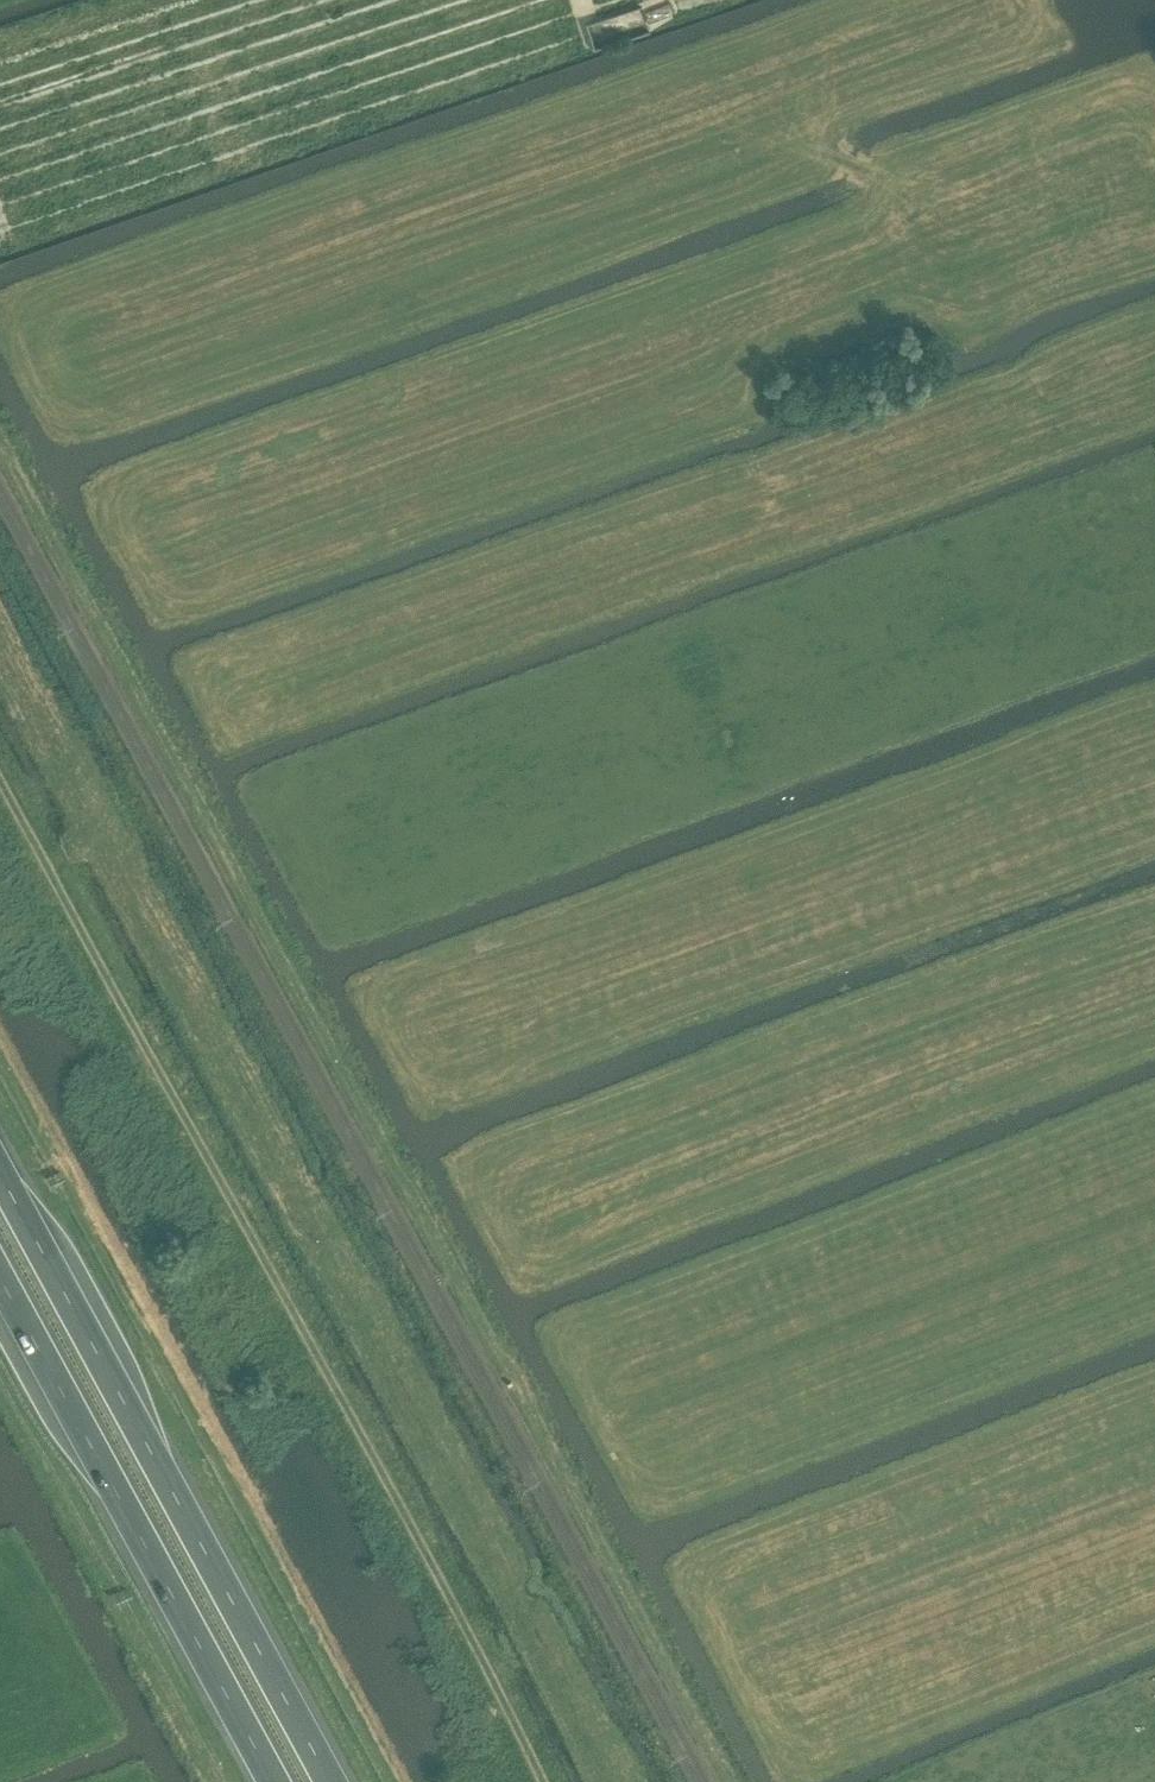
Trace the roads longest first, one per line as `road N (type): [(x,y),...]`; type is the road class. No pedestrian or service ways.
road 1 (track): [(542,1781),(0,797)]
road 2 (trunk): [(330,1781),(0,1174)]
road 3 (trunk): [(0,1270),(278,1781)]

